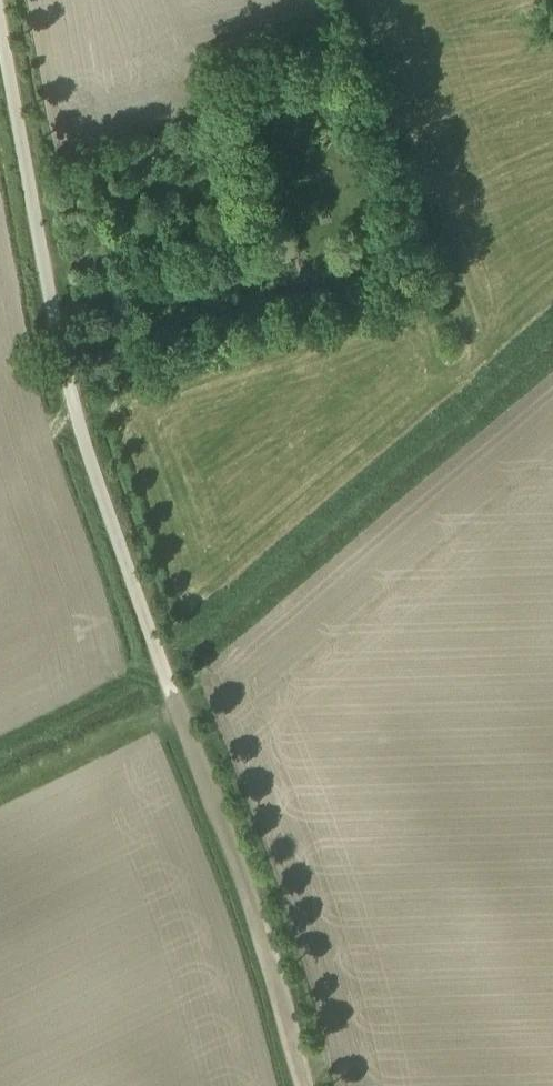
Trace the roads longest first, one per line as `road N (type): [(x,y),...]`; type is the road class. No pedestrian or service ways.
road 1 (unclassified): [(305,1085),(266,945),(86,437),(0,63)]
road 2 (track): [(159,655),(552,332)]
road 3 (track): [(0,750),(163,668)]

